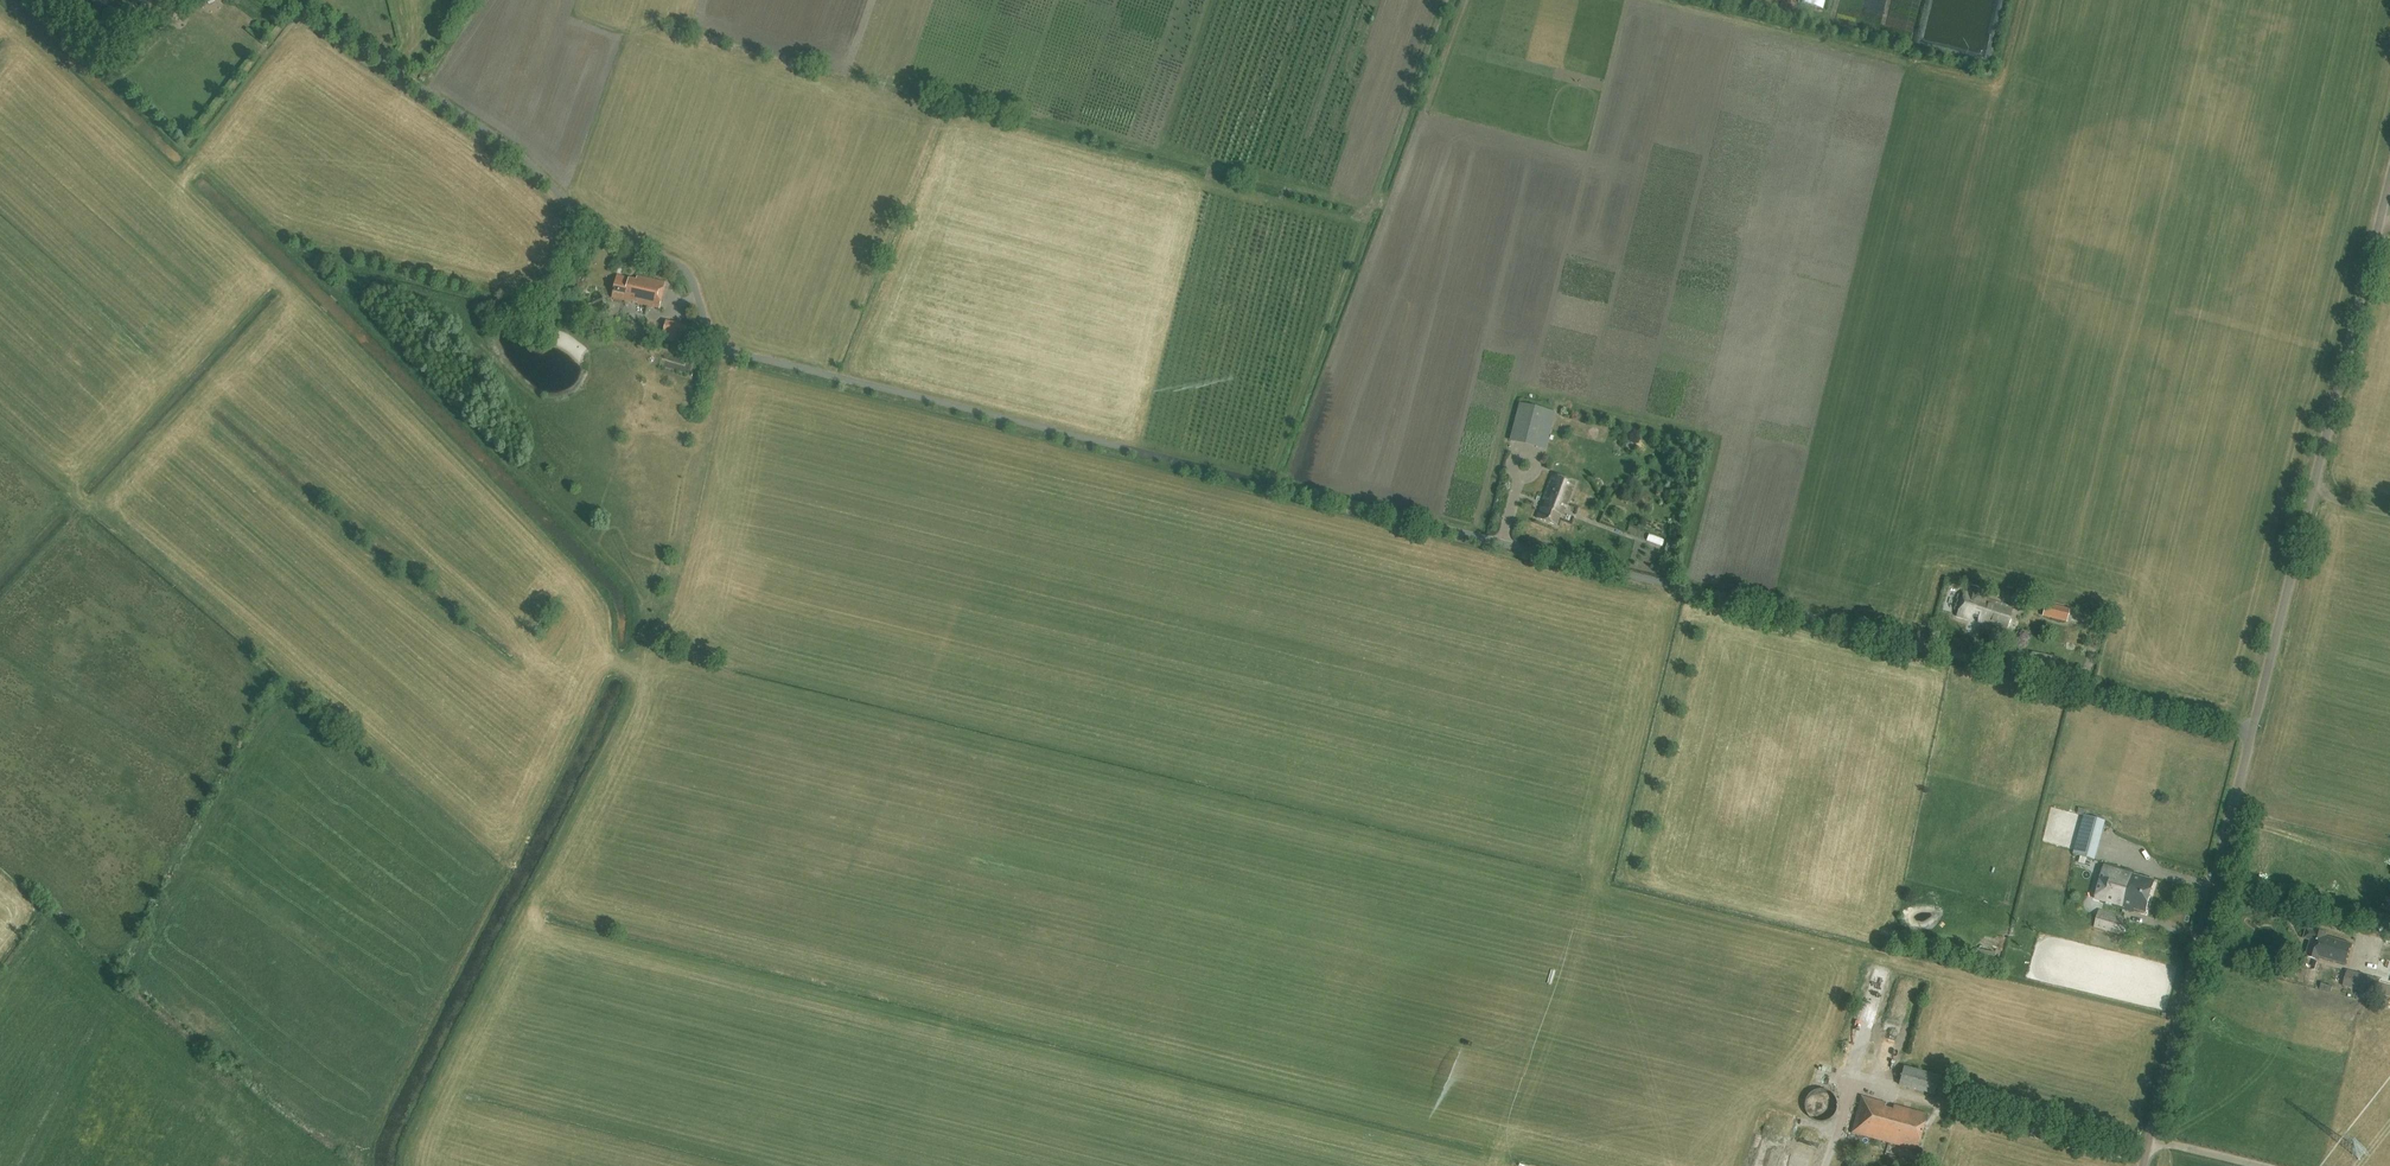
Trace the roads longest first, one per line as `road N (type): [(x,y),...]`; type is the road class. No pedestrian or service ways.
road 1 (residential): [(2252,731),(730,350),(710,337),(691,279),(677,263),(598,228),(508,145),(291,0)]
road 2 (unclassified): [(2252,731),(2389,171)]
road 3 (unclassified): [(2142,1165),(2252,731)]

